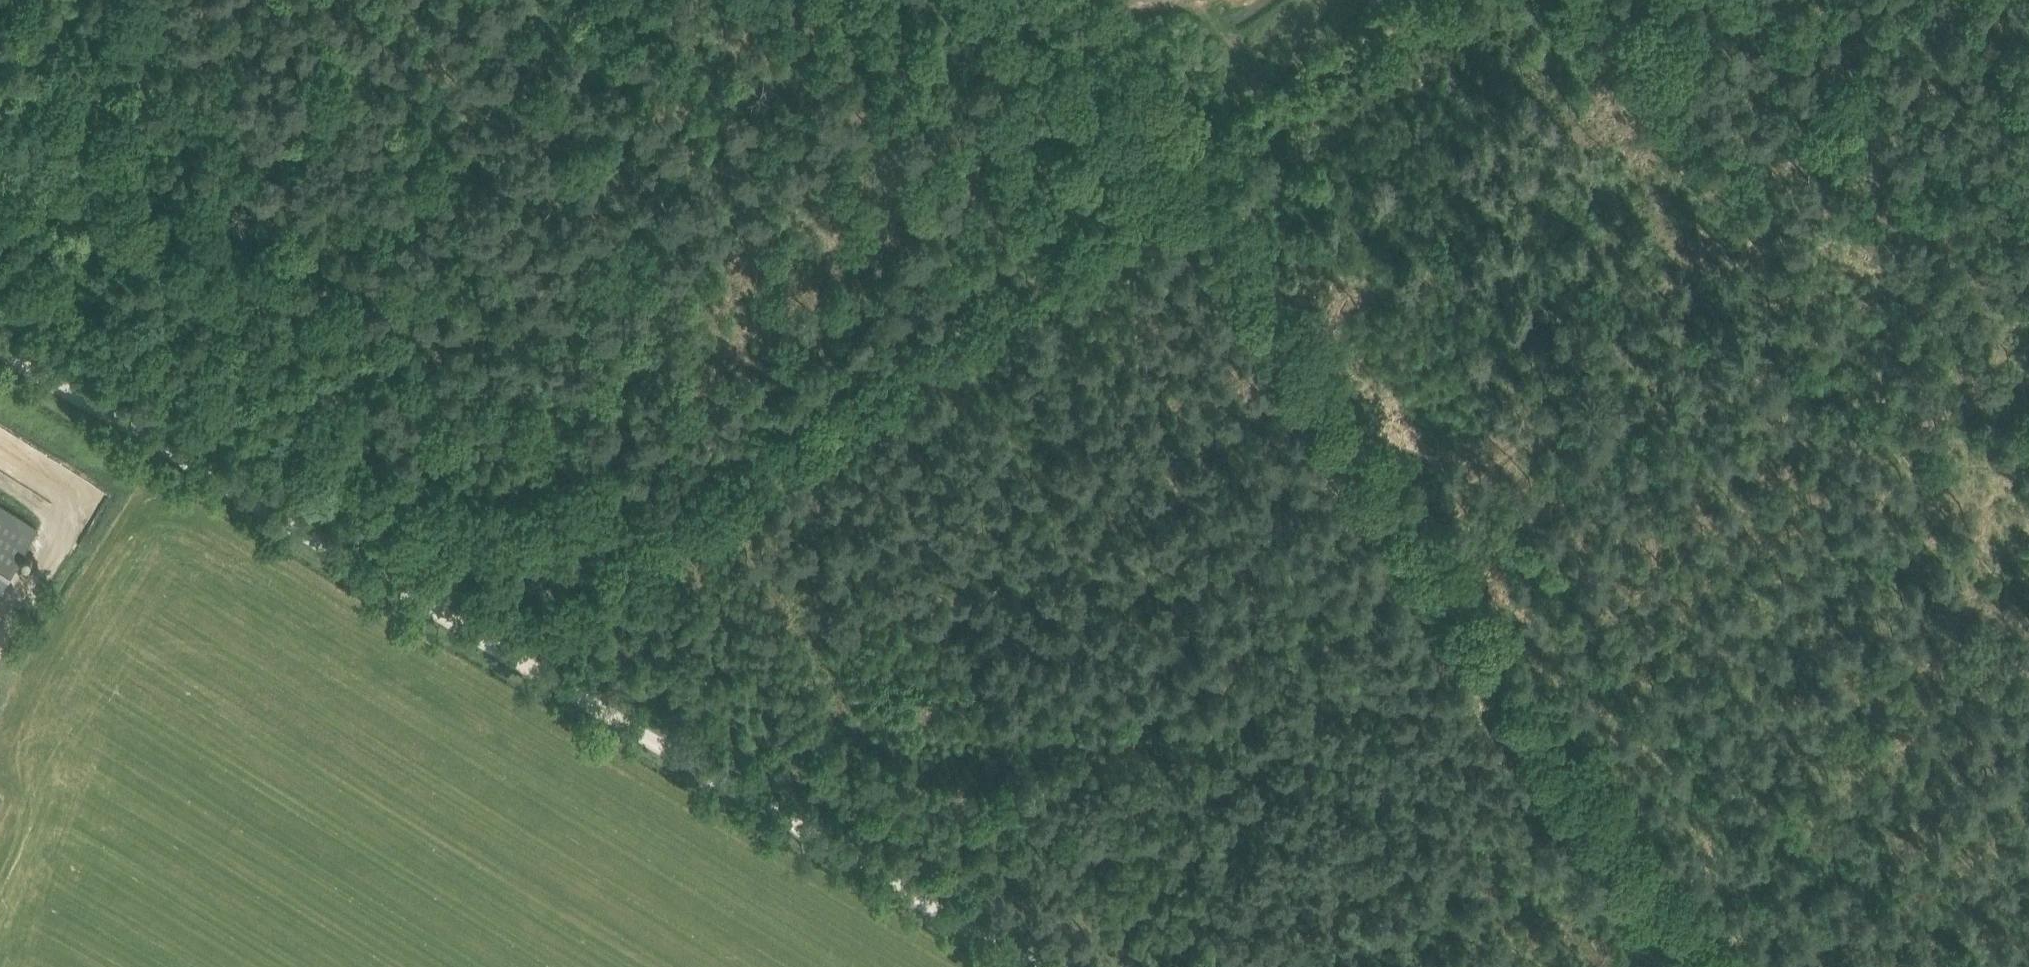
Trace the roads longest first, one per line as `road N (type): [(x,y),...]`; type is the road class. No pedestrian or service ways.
road 1 (track): [(1000,966),(0,356)]
road 2 (track): [(1686,966),(1174,174)]
road 3 (track): [(1062,0),(1174,174)]

